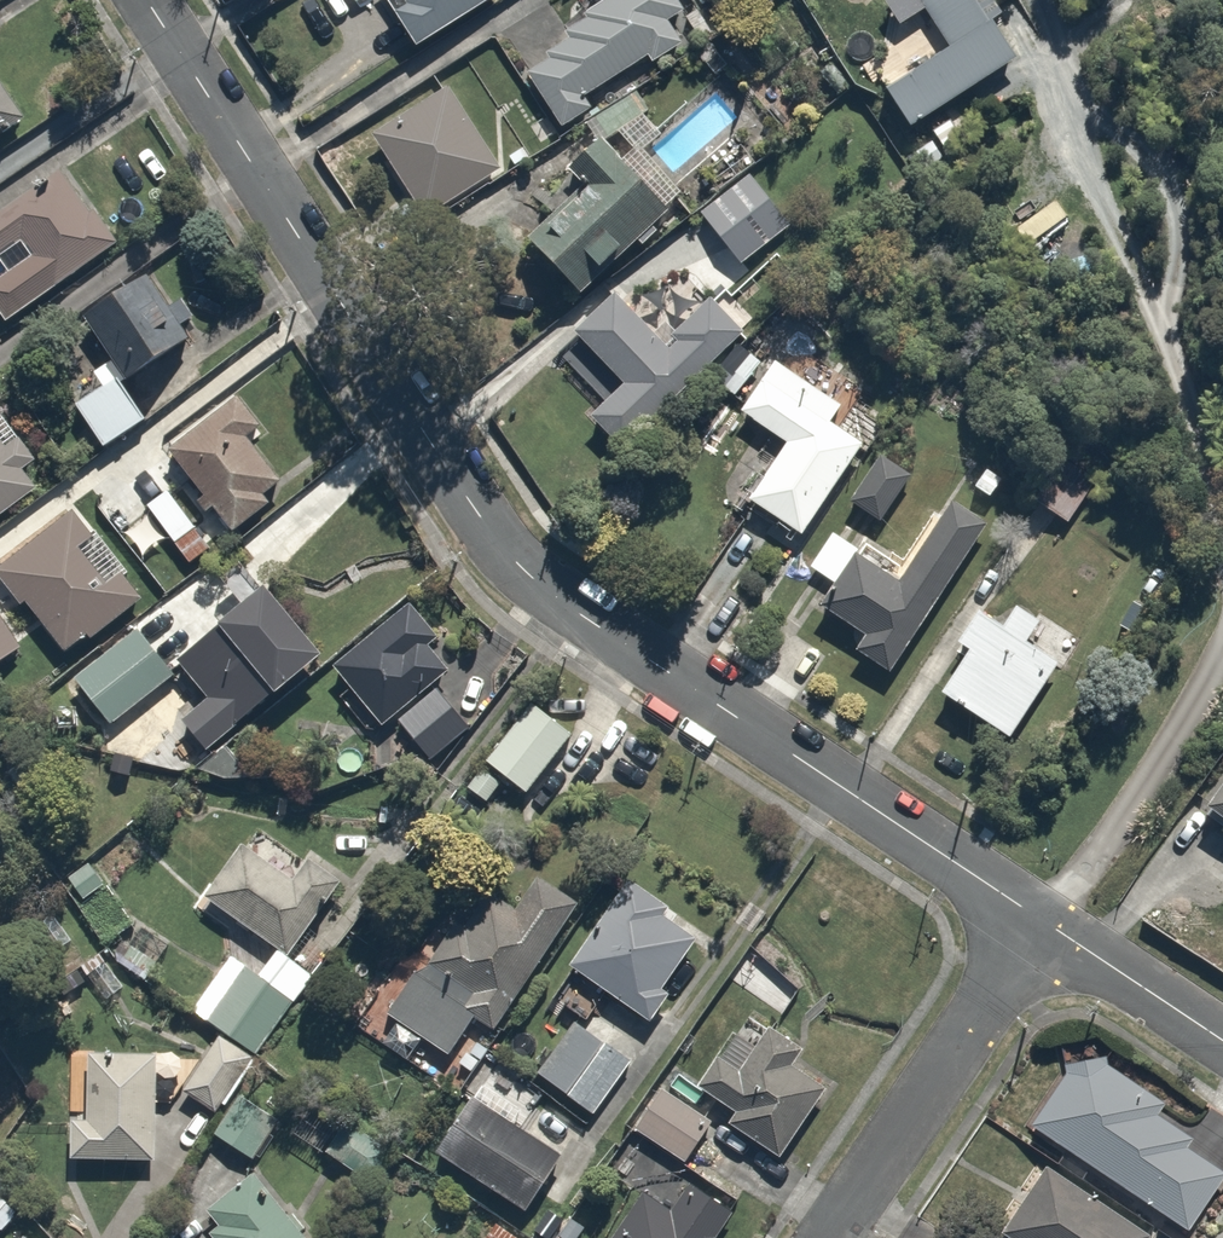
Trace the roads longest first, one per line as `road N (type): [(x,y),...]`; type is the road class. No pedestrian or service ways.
road 1 (residential): [(147,0),(494,537),(553,593),(1035,916)]
road 2 (residential): [(822,1237),(1035,916)]
road 3 (residential): [(1035,916),(1222,1043)]

